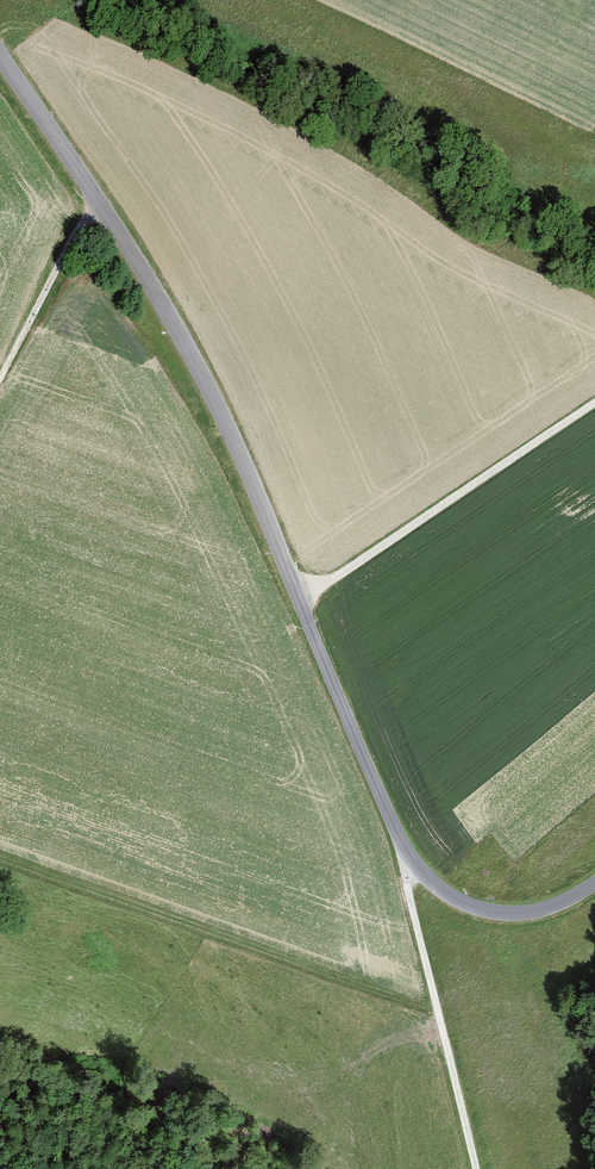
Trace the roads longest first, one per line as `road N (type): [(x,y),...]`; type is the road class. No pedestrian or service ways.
road 1 (unclassified): [(594,884),(536,912),(497,913),(461,903),(414,862),(203,377),(121,235),(0,58)]
road 2 (track): [(299,600),(594,404)]
road 3 (track): [(414,862),(408,891),(477,1168)]
road 4 (track): [(0,380),(68,248),(101,205)]

